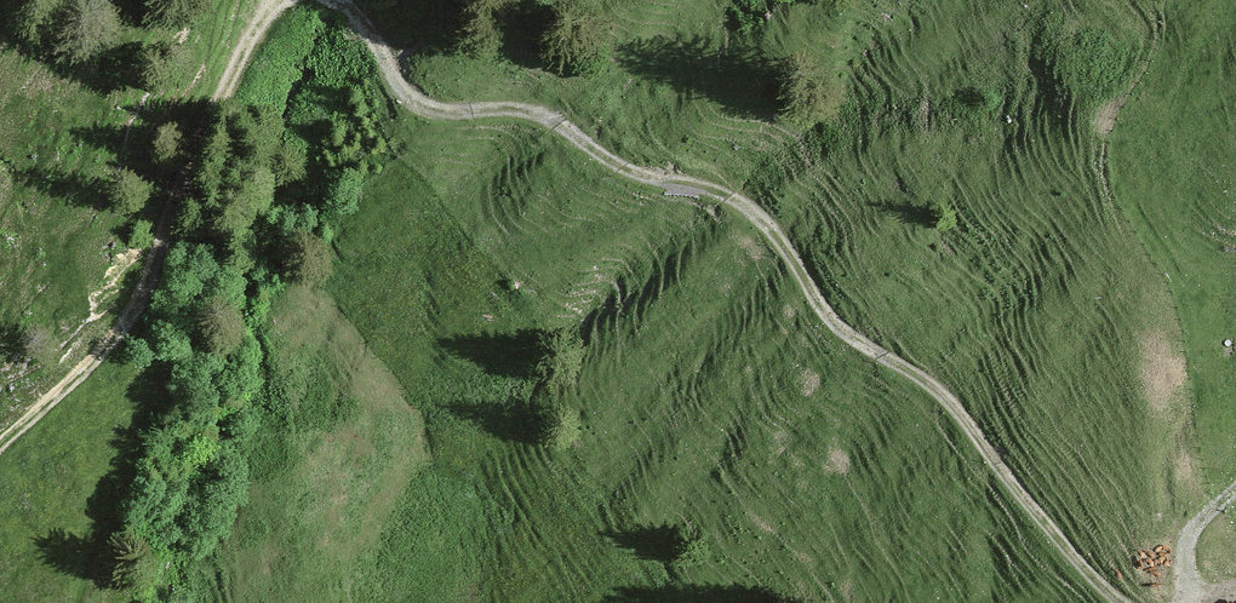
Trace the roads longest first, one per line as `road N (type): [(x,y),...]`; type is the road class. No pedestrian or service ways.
road 1 (track): [(340,0),(419,102),(545,117),(625,168),(703,188),(748,211),(786,250),(828,316),(944,398),(1121,602)]
road 2 (track): [(278,6),(233,69),(141,298),(0,445)]
road 3 (track): [(1184,602),(1189,539),(1235,490)]

